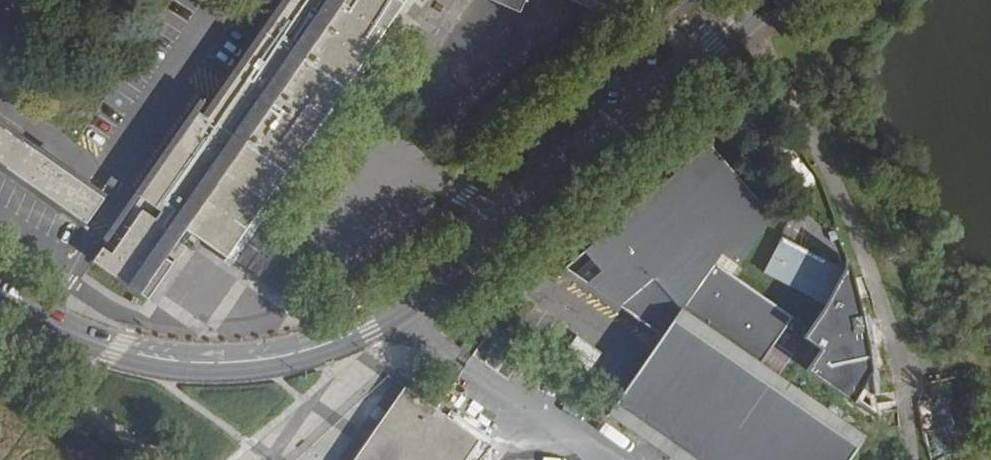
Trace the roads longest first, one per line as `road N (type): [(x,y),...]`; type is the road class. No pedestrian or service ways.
road 1 (tertiary): [(767,0),(413,304),(369,329),(279,358),(188,364),(63,331),(0,295)]

